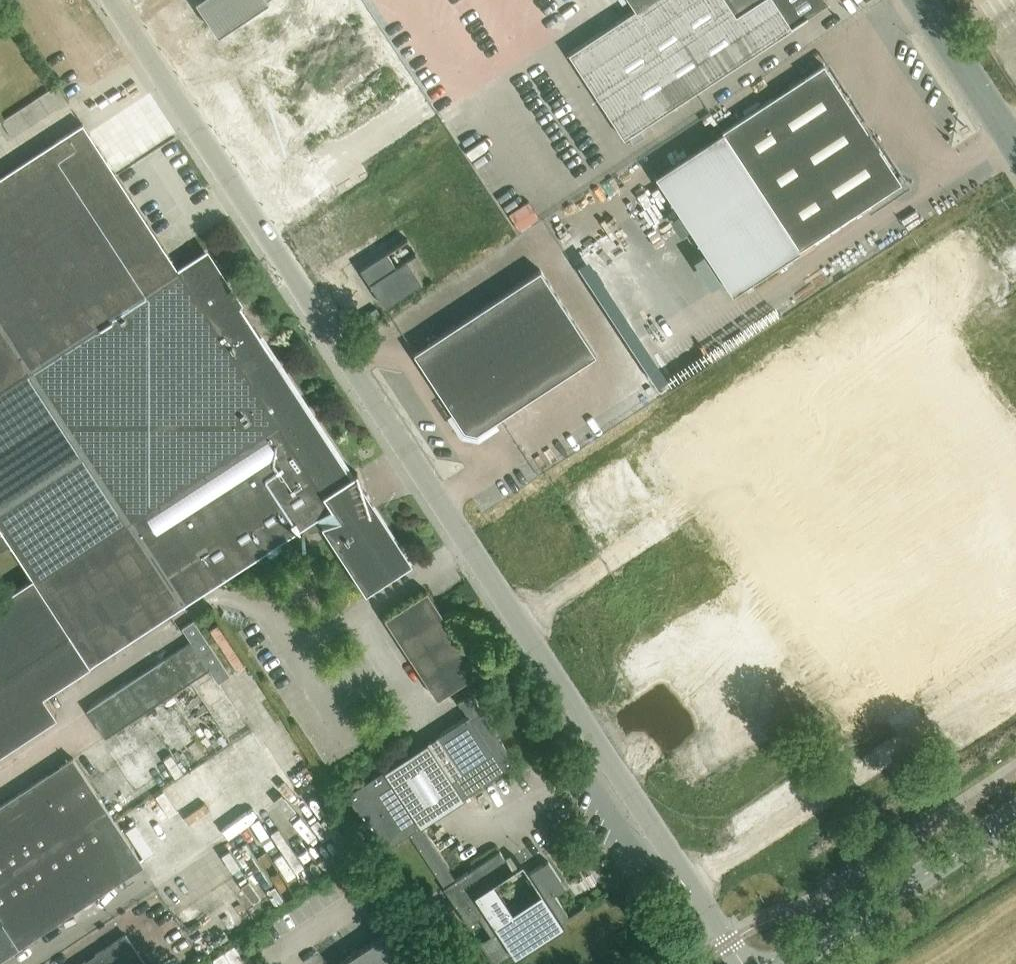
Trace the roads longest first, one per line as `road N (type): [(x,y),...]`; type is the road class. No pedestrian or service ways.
road 1 (unclassified): [(745,963),(114,0)]
road 2 (tertiary): [(786,963),(1015,813)]
road 3 (tertiary): [(1015,141),(922,0)]

